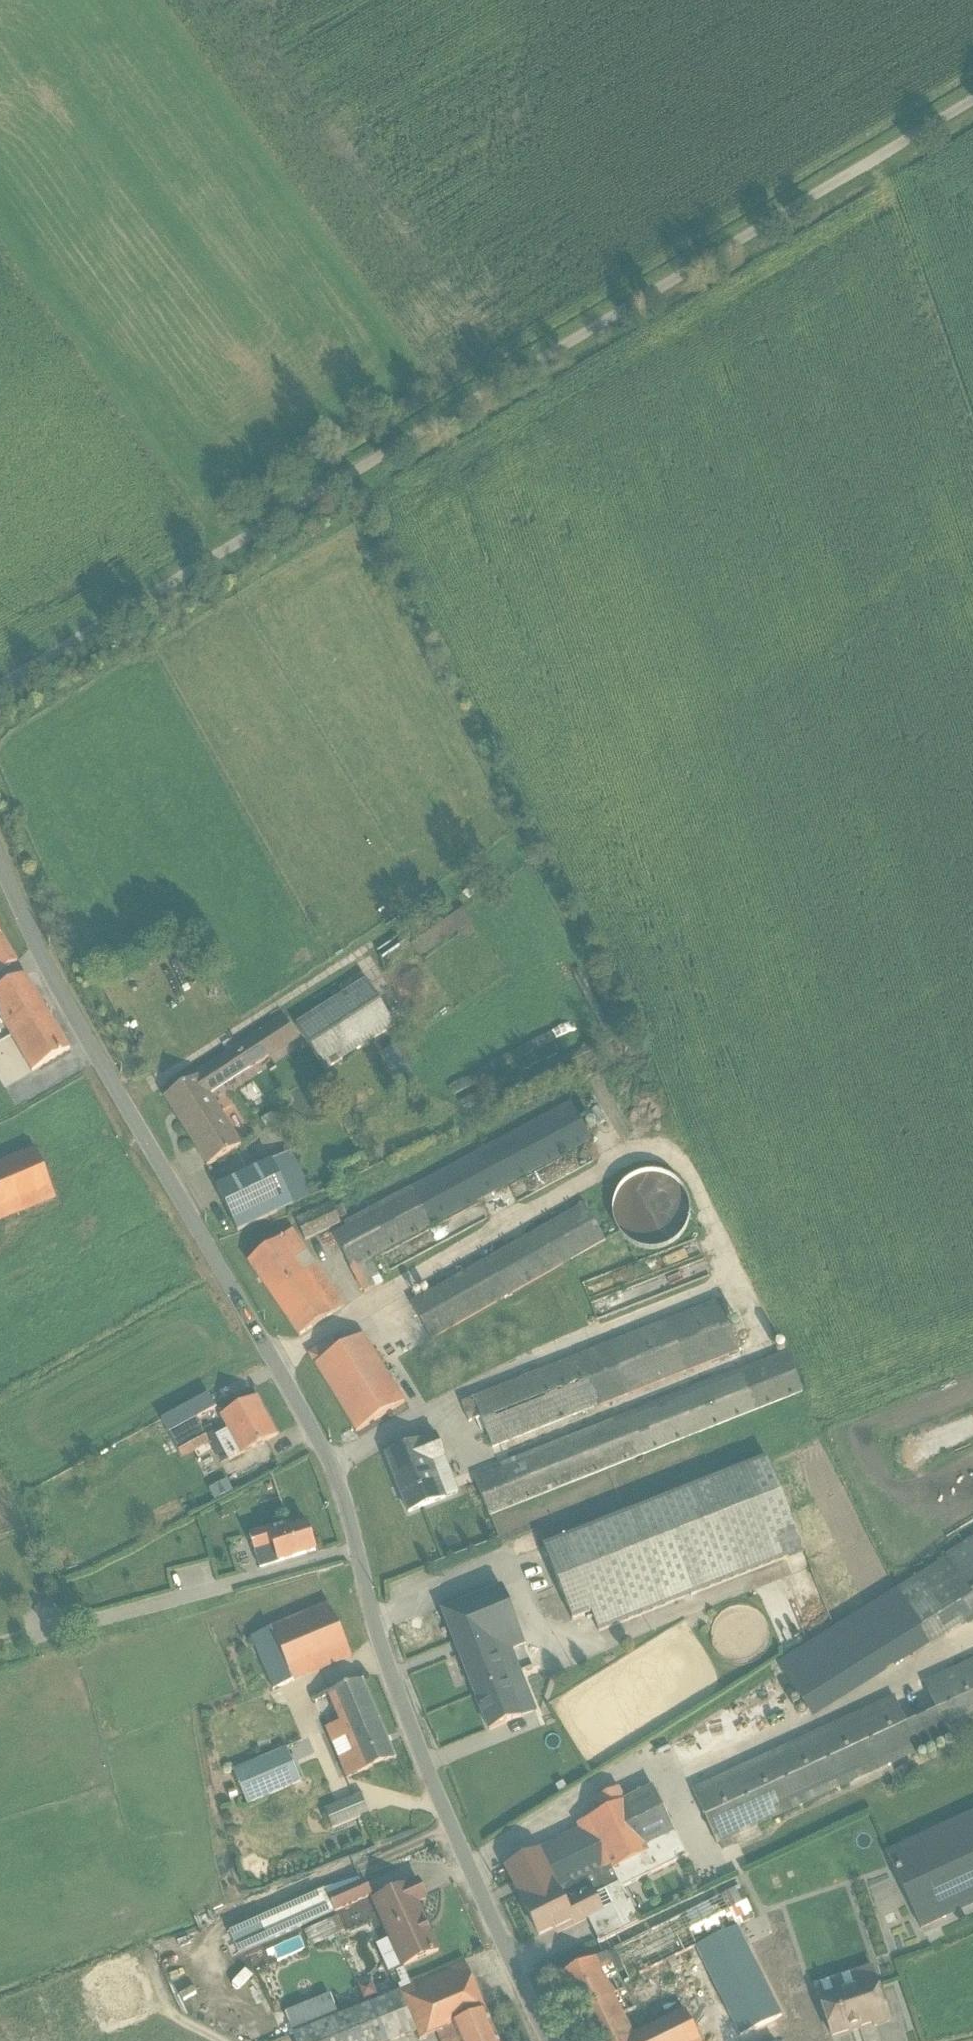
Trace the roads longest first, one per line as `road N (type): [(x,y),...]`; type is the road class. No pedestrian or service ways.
road 1 (unclassified): [(0,860),(47,968),(333,1468),(387,1670),(548,2040)]
road 2 (track): [(377,456),(972,102)]
road 3 (unclassified): [(0,685),(377,456)]

